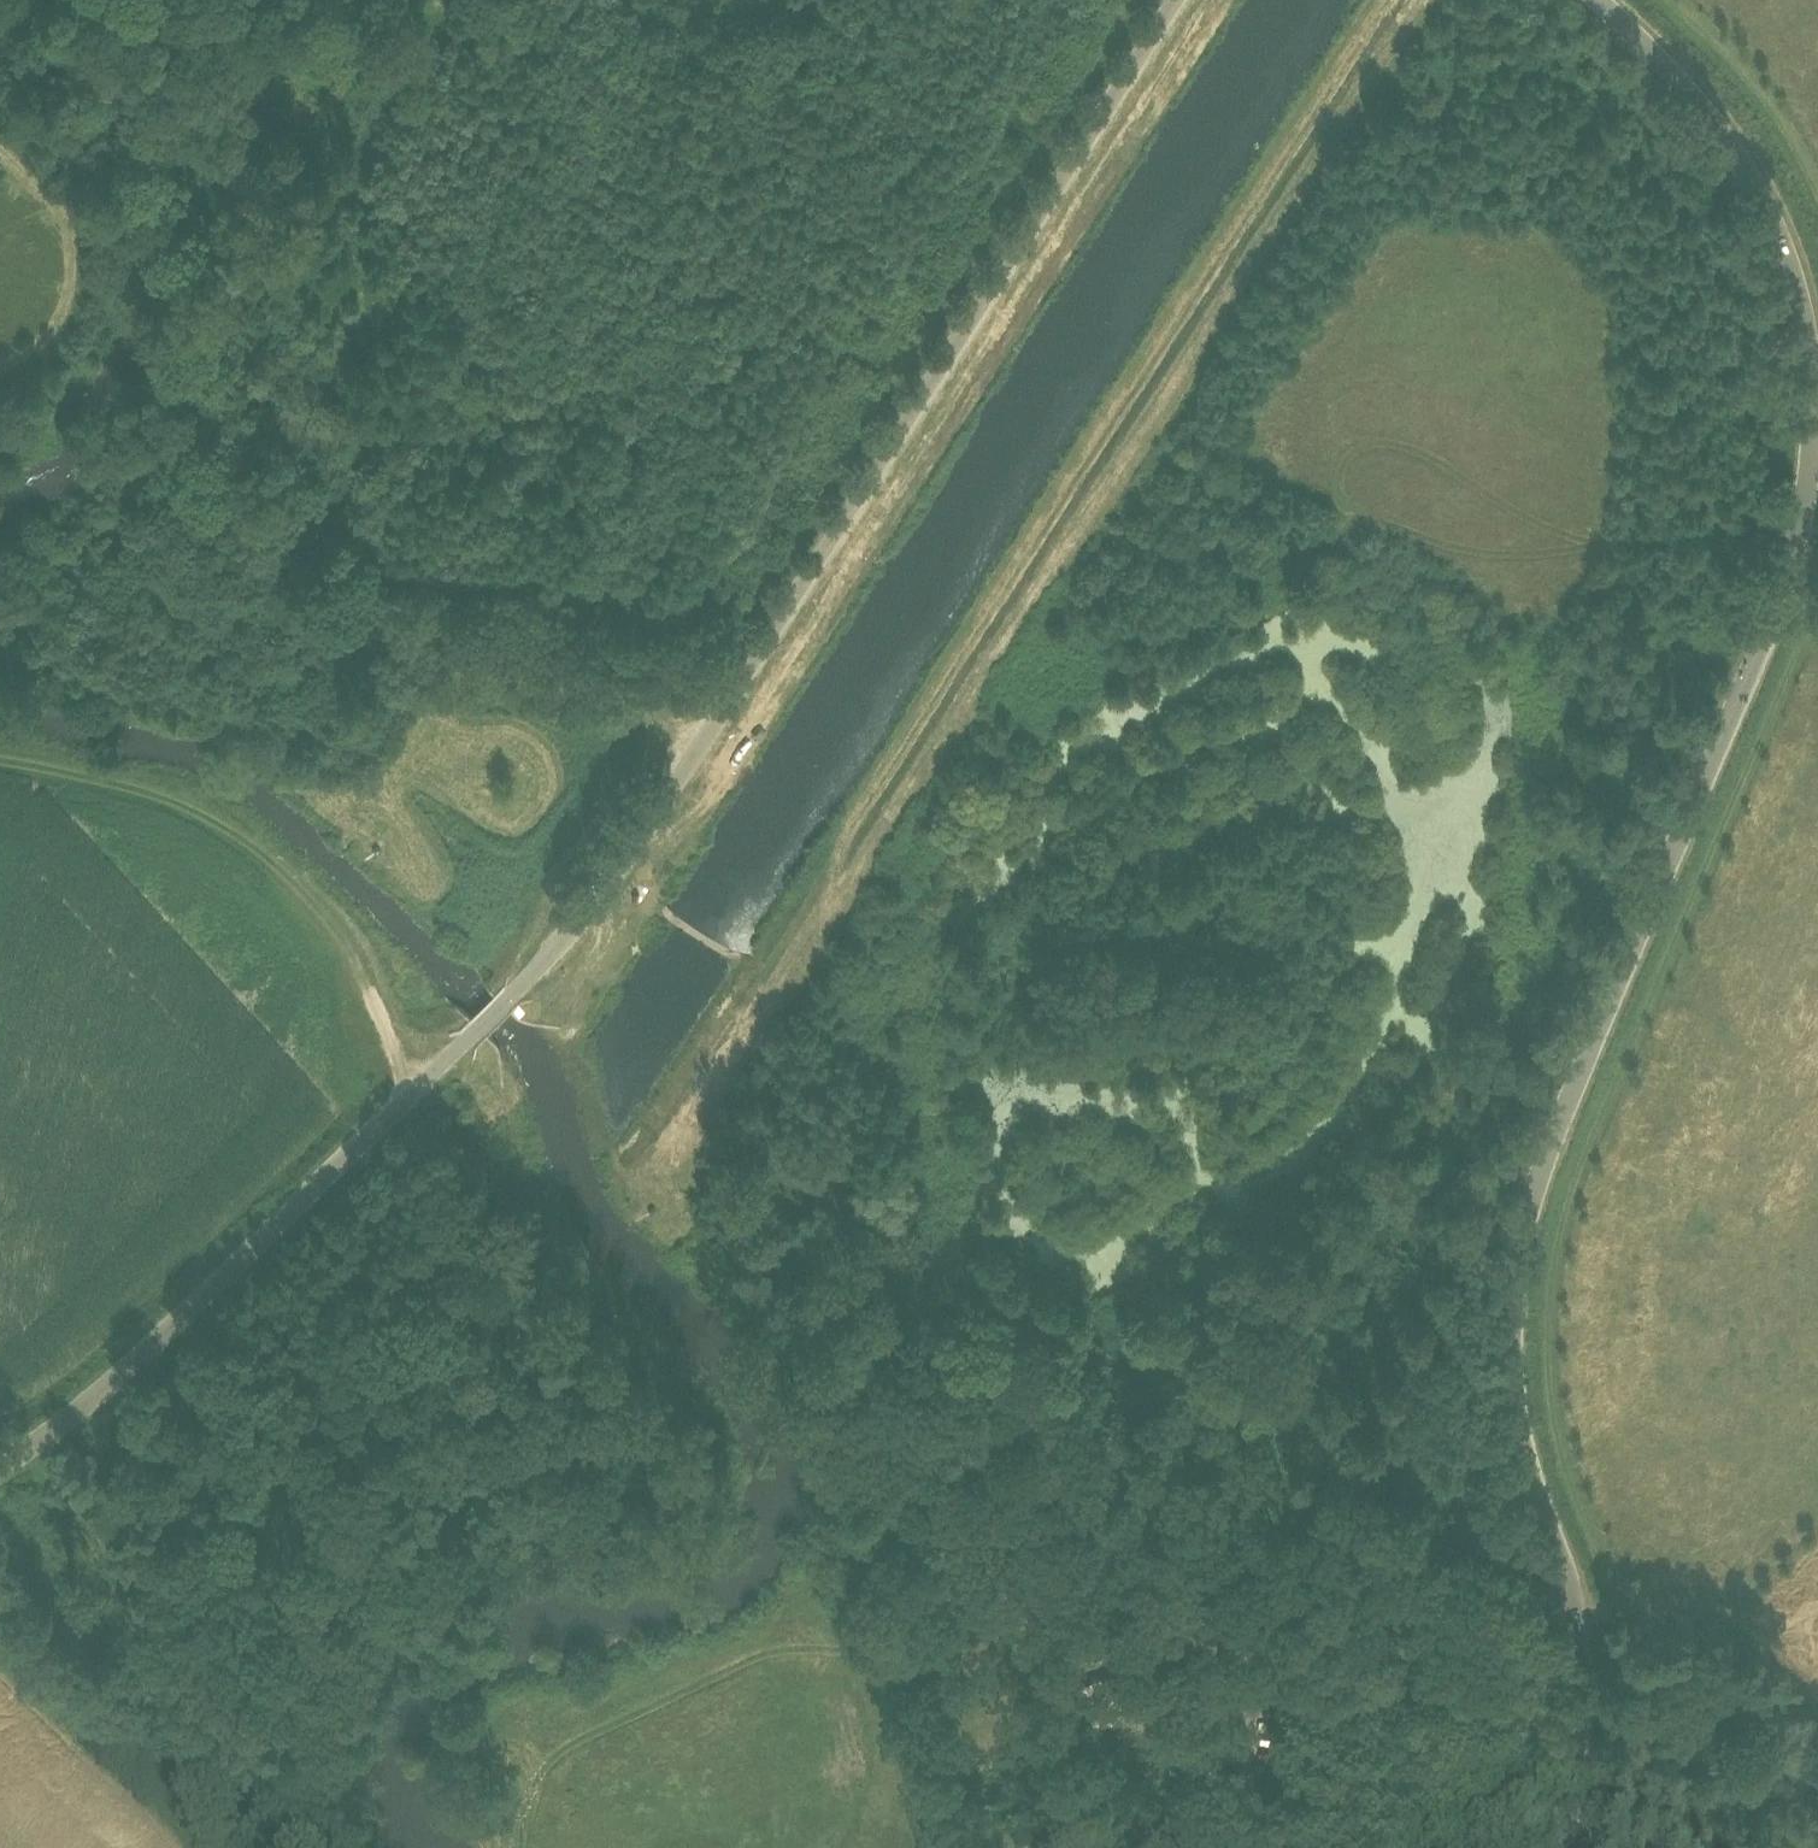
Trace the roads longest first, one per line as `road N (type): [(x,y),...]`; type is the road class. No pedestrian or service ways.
road 1 (unclassified): [(0,1465),(51,1434),(447,1066),(639,836),(1171,0)]
road 2 (unclassified): [(1564,1847),(1582,1679),(1571,1603),(1518,1417),(1512,1358),(1520,1249),(1572,1097),(1788,584),(1817,392)]
road 3 (track): [(1571,1603),(1308,1674),(1286,1703),(1231,1847)]
road 4 (unclassified): [(1817,392),(1795,271),(1772,210),(1682,83),(1597,0)]
road 5 (track): [(1308,1674),(1213,1651),(1118,1613),(1012,1593),(981,1596),(880,1644)]

